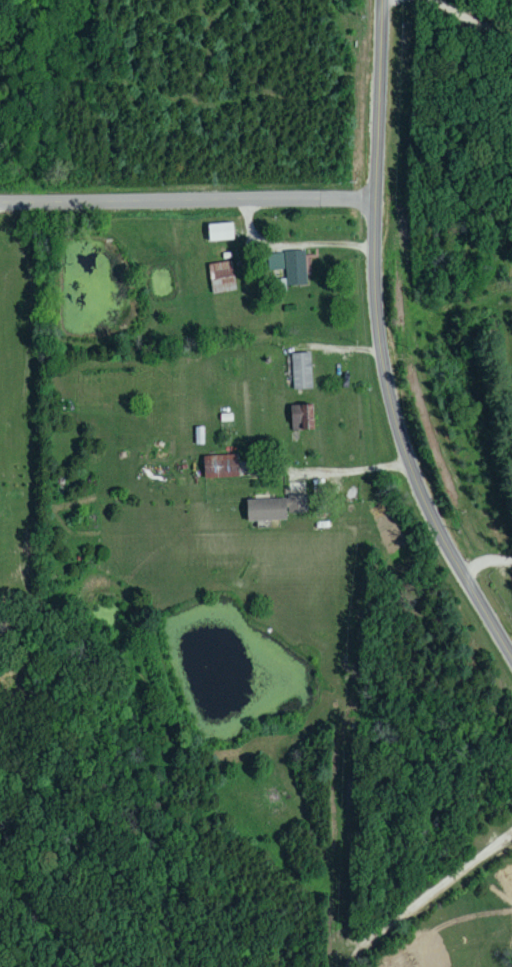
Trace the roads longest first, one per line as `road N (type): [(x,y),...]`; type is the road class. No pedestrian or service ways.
road 1 (tertiary): [(511,658),(417,491),(393,423),(377,250),(379,0)]
road 2 (residential): [(0,202),(376,200)]
road 3 (residential): [(348,966),(350,956),(511,833)]

